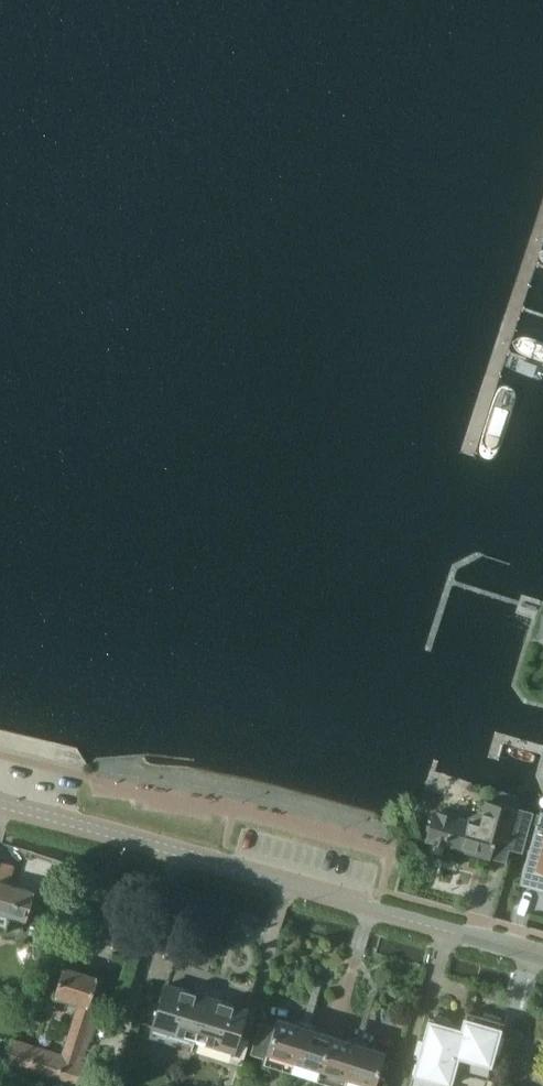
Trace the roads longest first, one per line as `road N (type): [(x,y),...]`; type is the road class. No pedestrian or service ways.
road 1 (tertiary): [(0,803),(542,954)]

